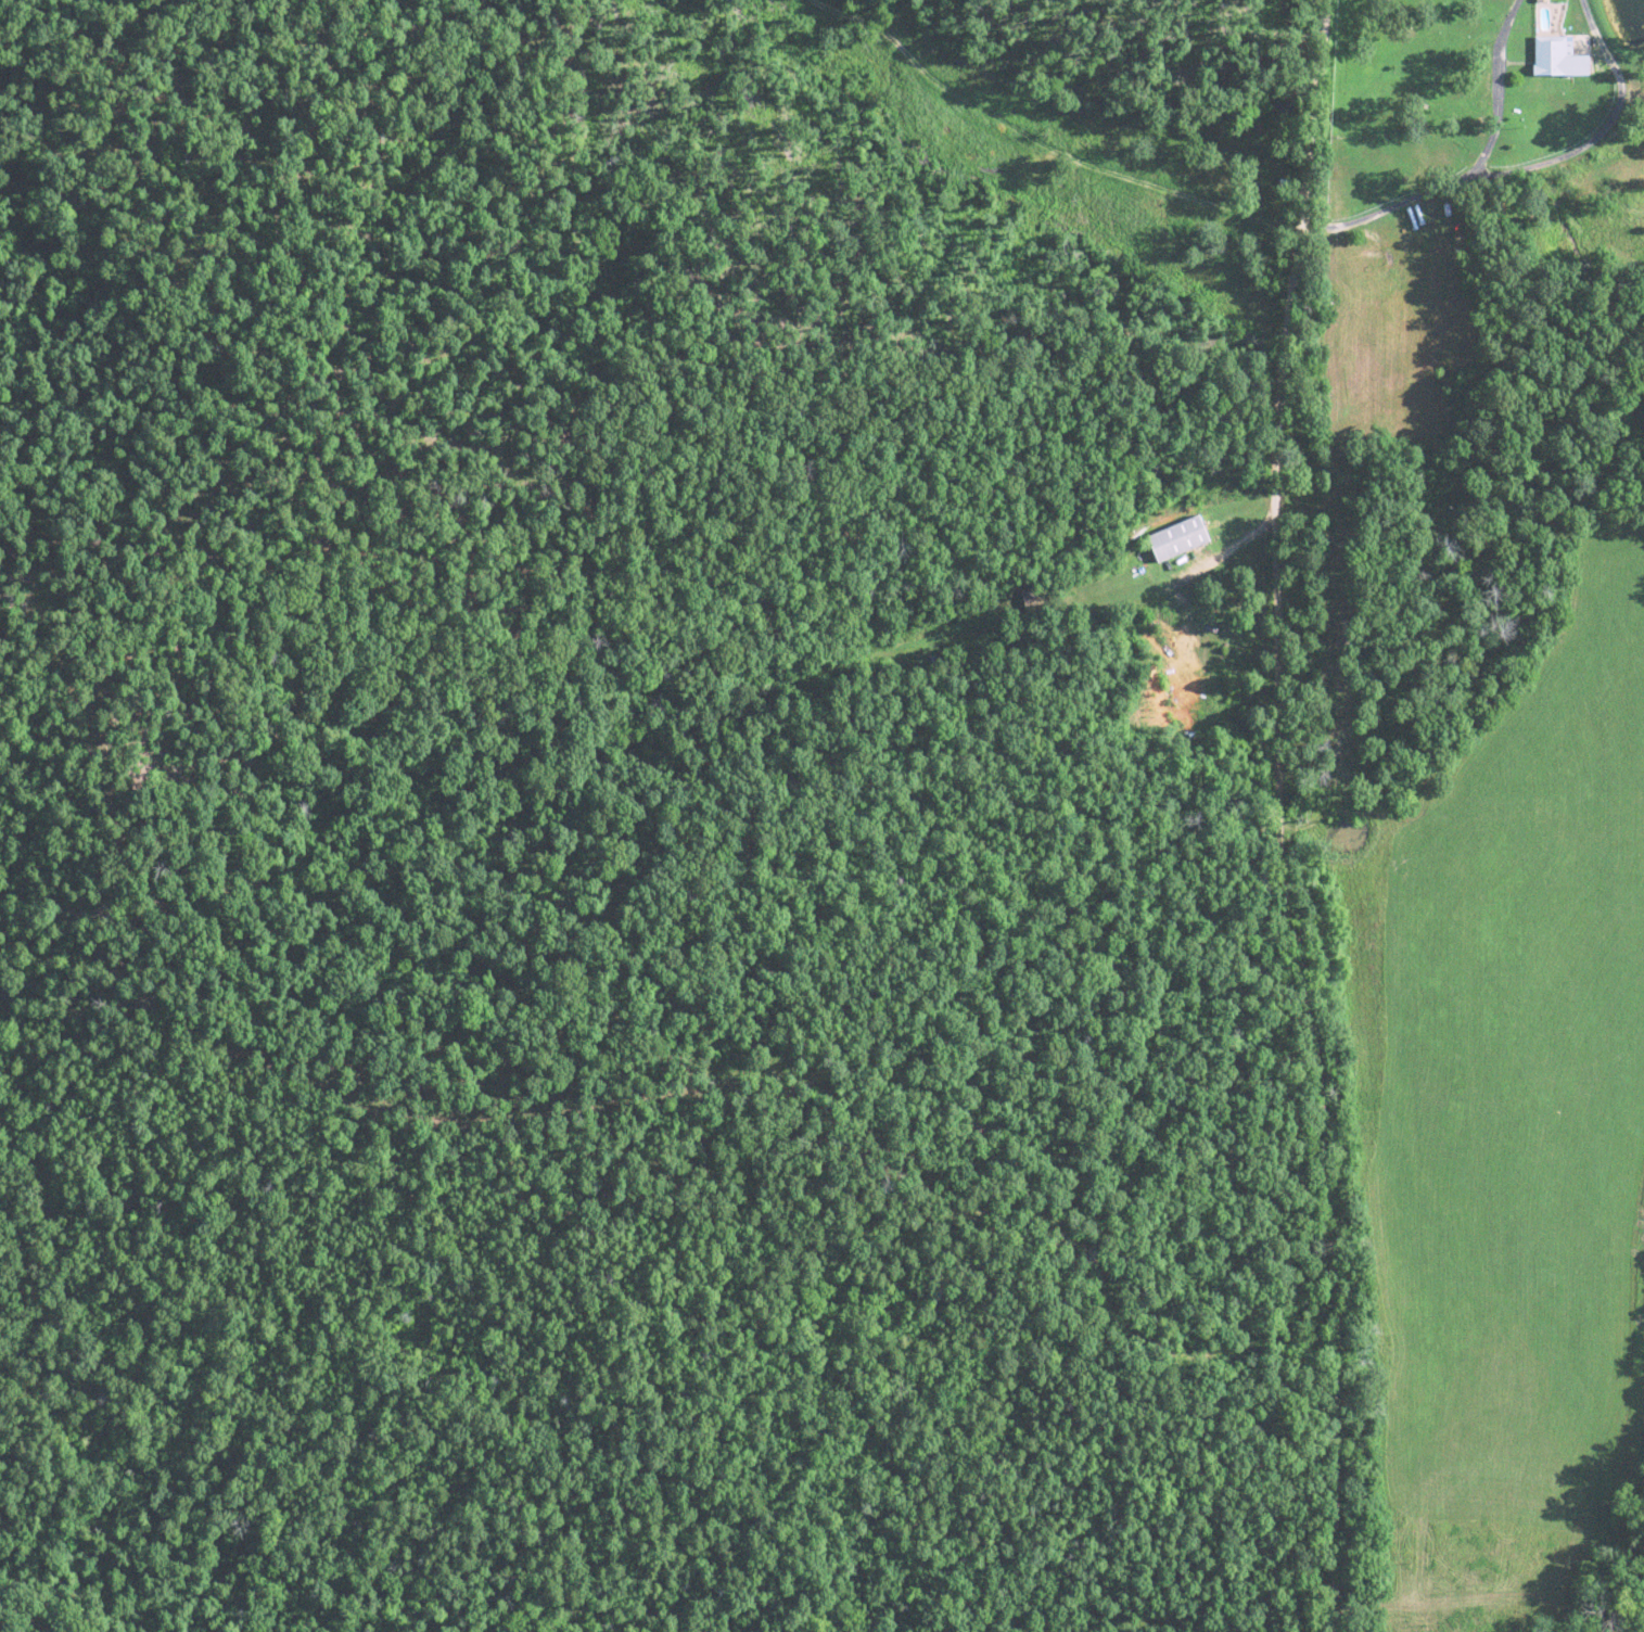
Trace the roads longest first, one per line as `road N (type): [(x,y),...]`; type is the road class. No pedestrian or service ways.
road 1 (residential): [(1275,598),(1277,403),(1324,0)]
road 2 (residential): [(1275,598),(1278,766)]

